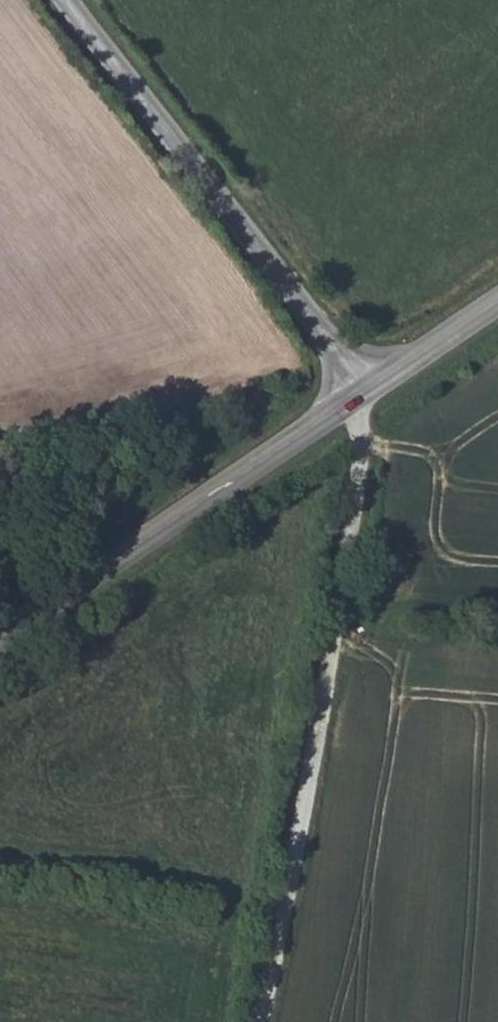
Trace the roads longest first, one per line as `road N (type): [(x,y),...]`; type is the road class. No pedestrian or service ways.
road 1 (track): [(262,1021),(367,388)]
road 2 (unclassified): [(57,0),(367,388)]
road 3 (secondary): [(0,637),(367,388)]
road 4 (secondary): [(367,388),(497,302)]

